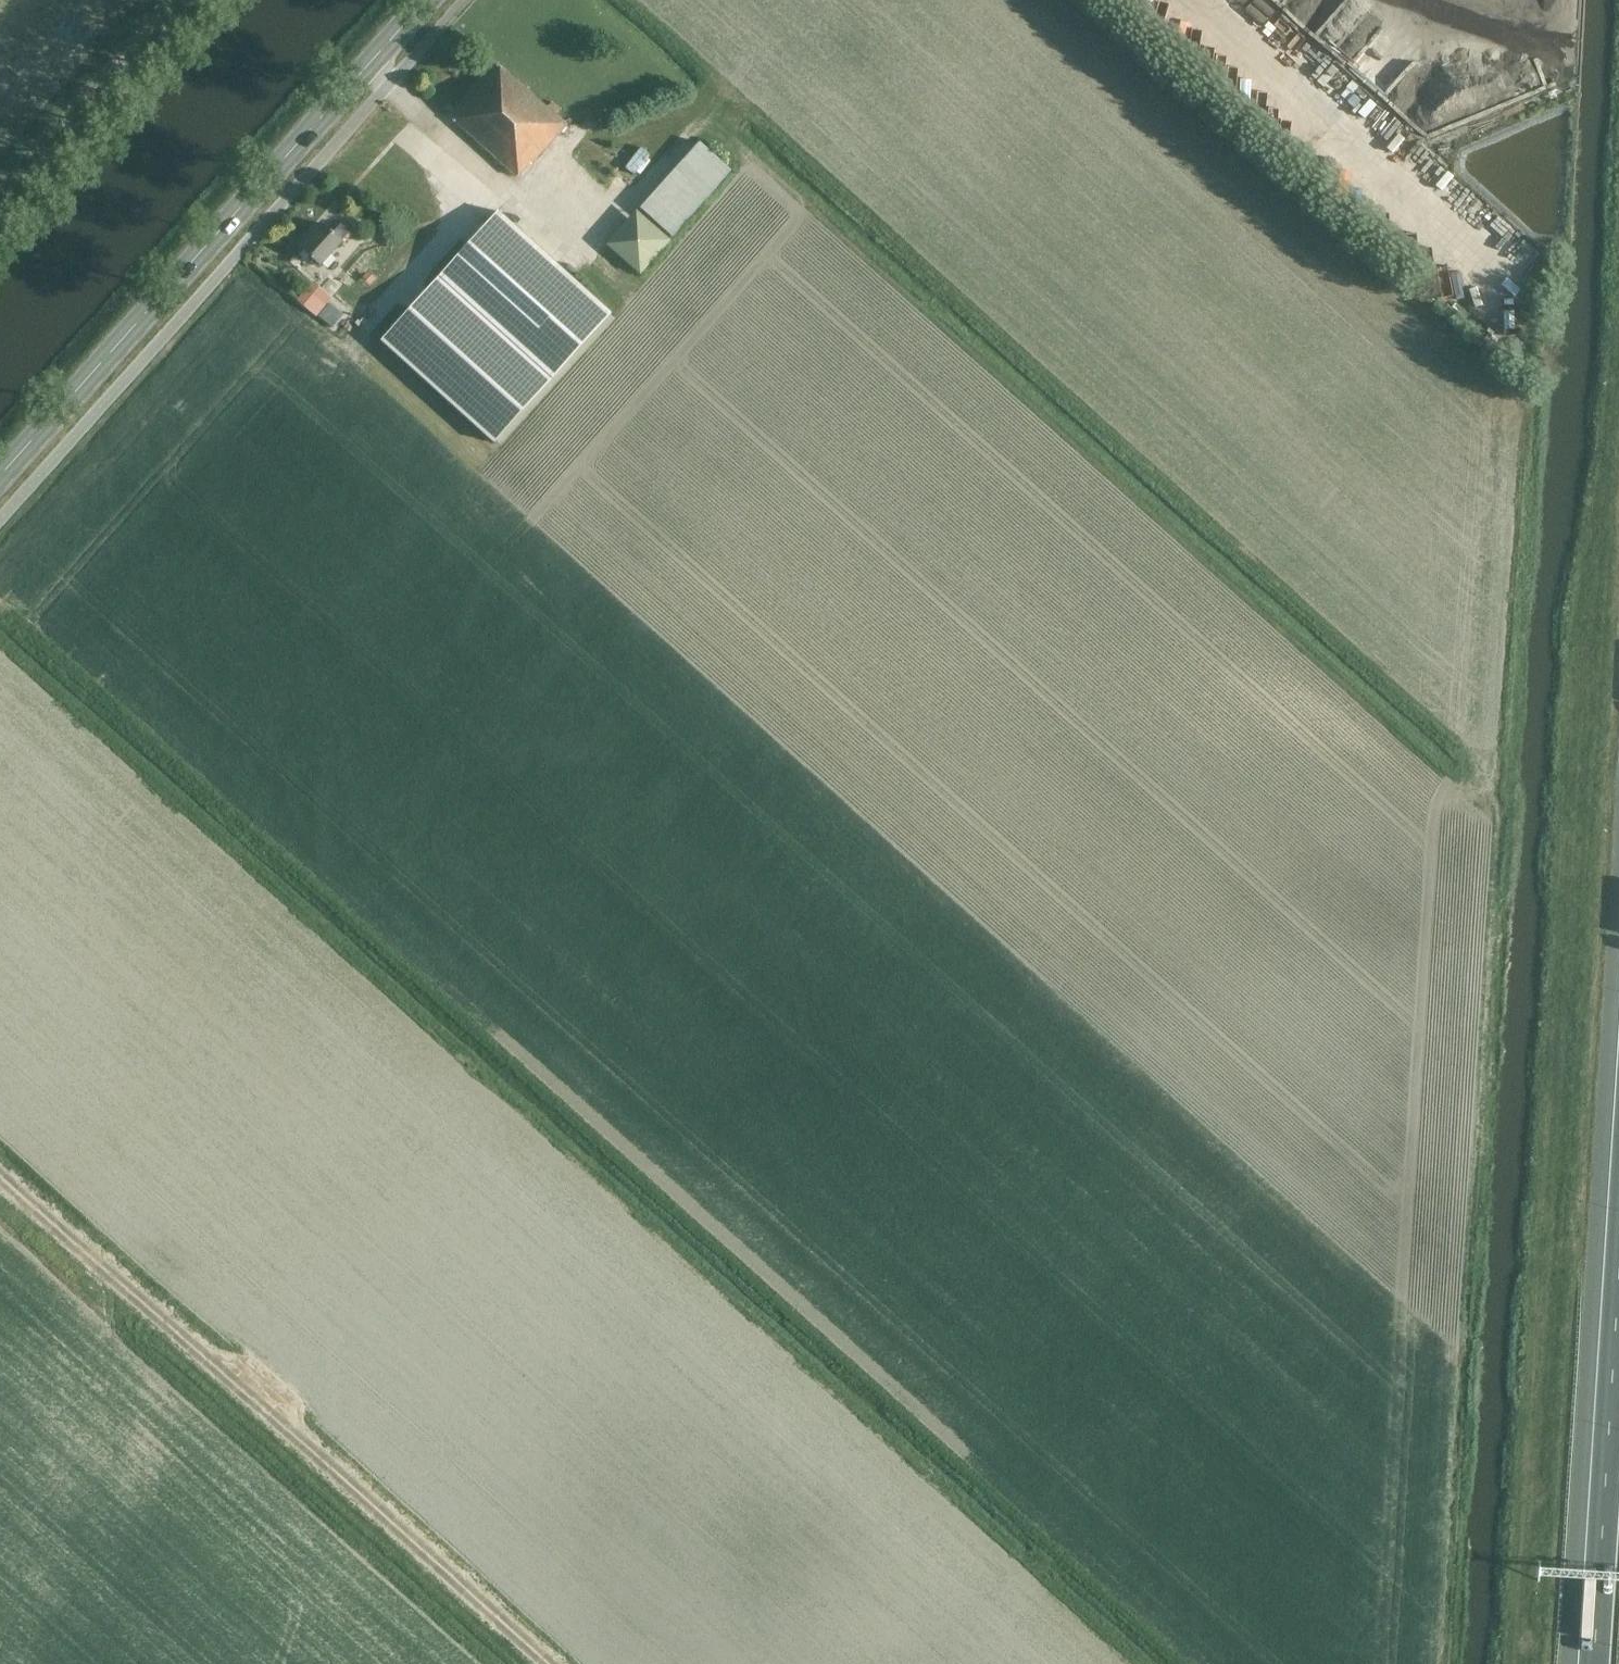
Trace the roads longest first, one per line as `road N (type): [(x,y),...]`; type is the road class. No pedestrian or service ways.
road 1 (secondary): [(0,478),(429,0)]
road 2 (motorway): [(1618,1280),(1594,1663)]
road 3 (tertiary): [(0,210),(196,0)]

